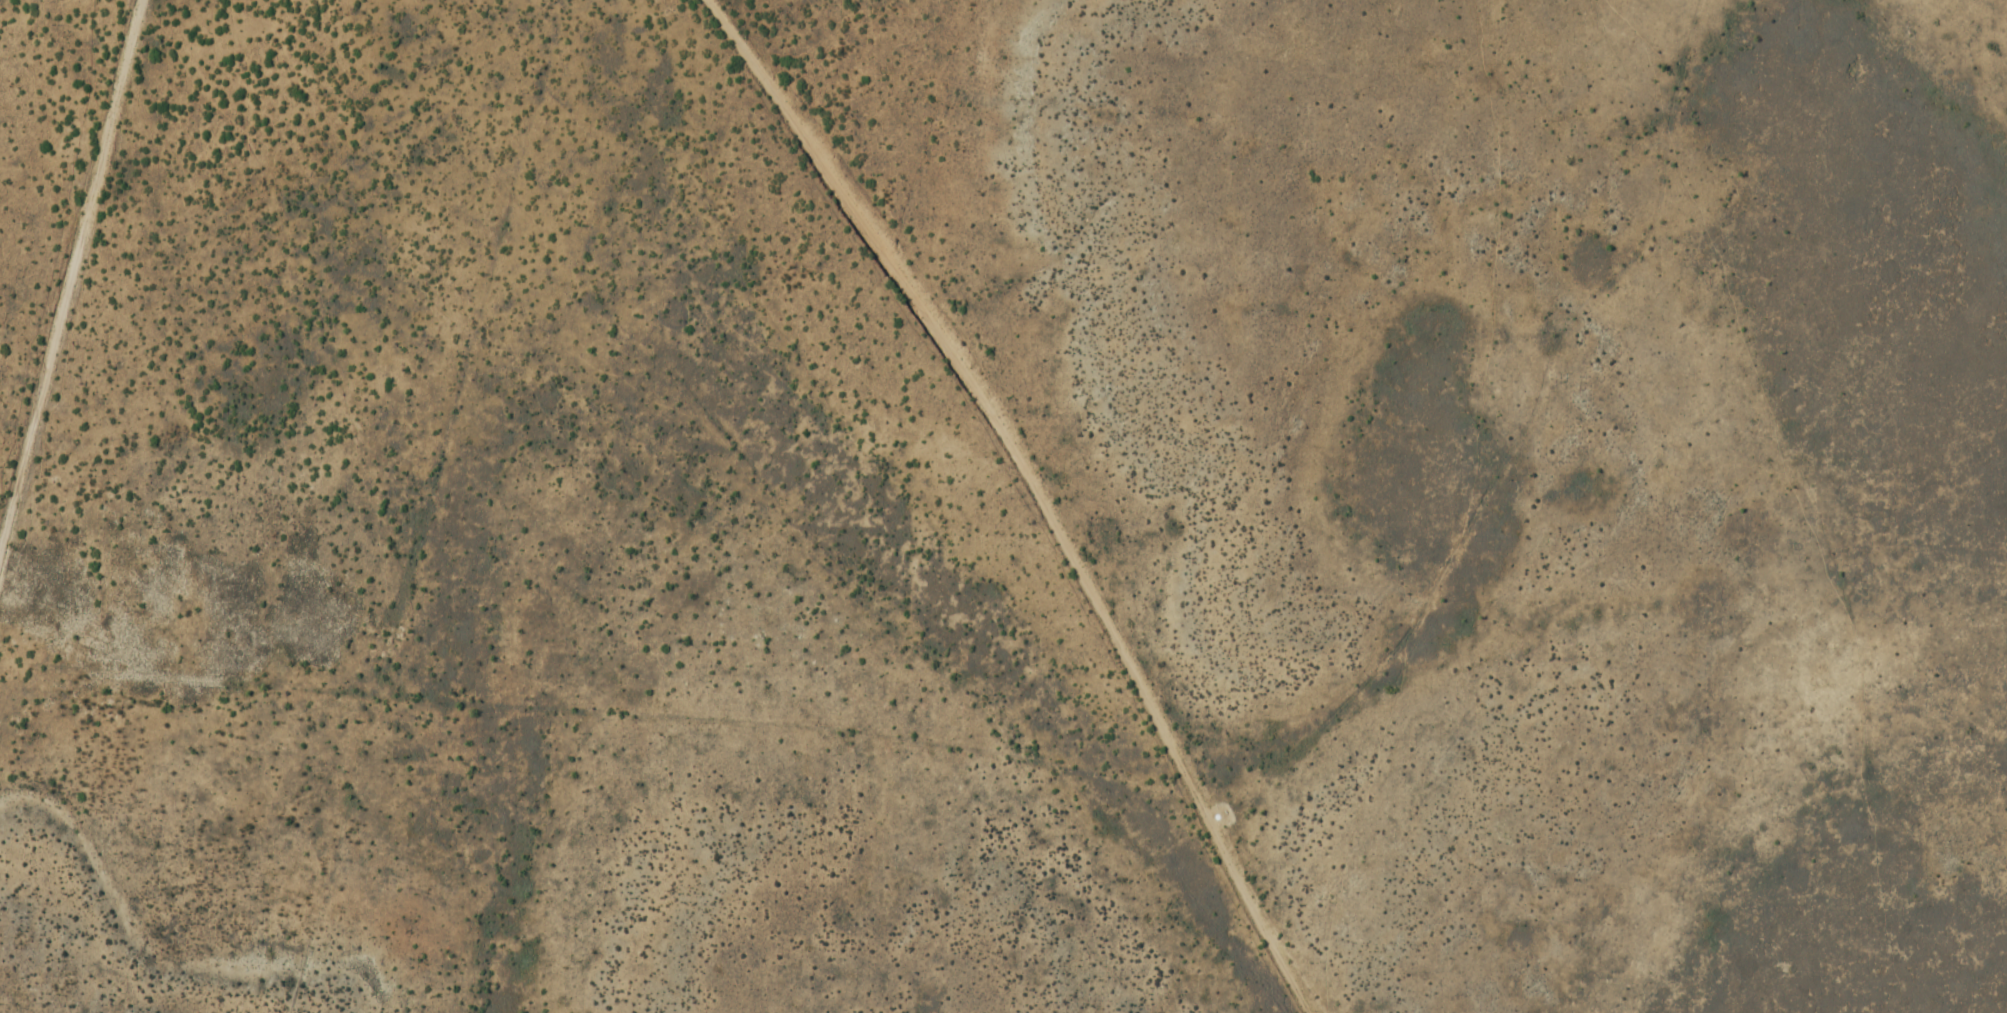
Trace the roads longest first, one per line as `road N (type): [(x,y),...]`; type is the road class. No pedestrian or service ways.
road 1 (residential): [(714,0),(894,254),(1099,569),(1236,872),(1324,1012)]
road 2 (track): [(139,0),(0,557)]

